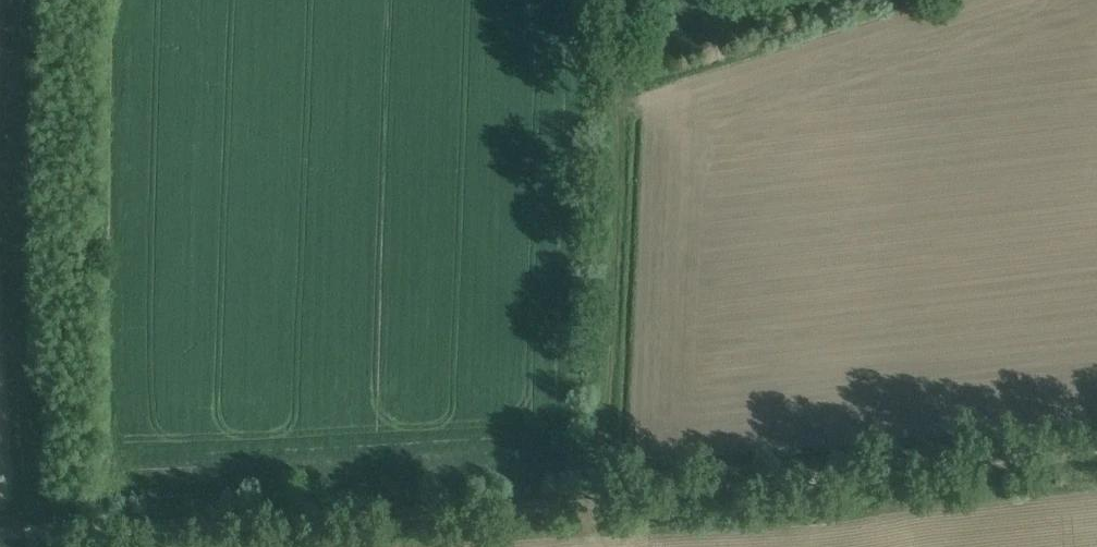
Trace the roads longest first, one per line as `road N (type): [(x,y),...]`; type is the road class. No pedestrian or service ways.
road 1 (track): [(1096,460),(615,507),(41,540)]
road 2 (track): [(29,0),(19,264),(41,540)]
road 3 (track): [(637,0),(615,507)]

